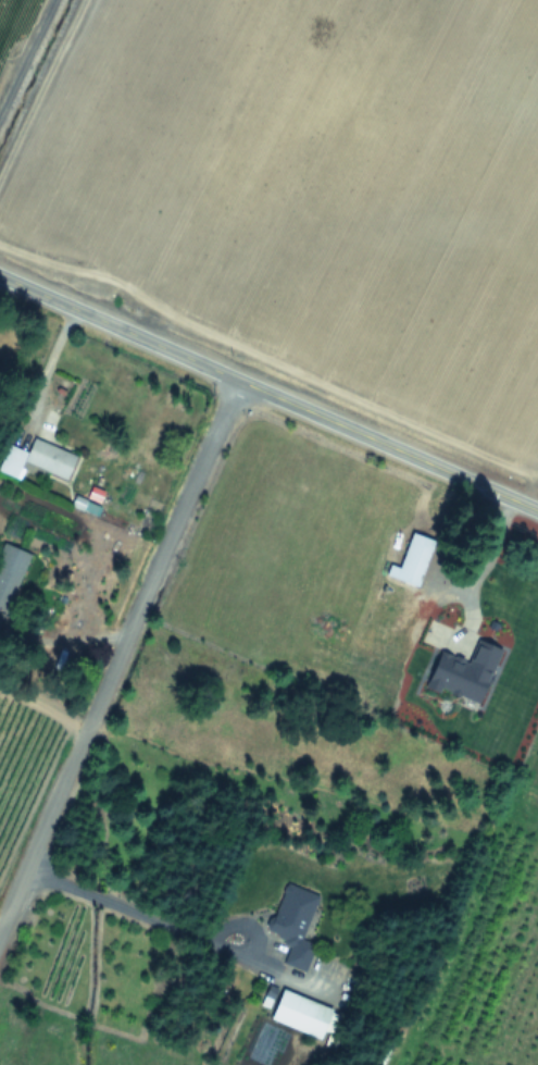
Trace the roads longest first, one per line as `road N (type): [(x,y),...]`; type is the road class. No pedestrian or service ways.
road 1 (residential): [(0,927),(238,380)]
road 2 (tertiary): [(537,511),(0,276)]

